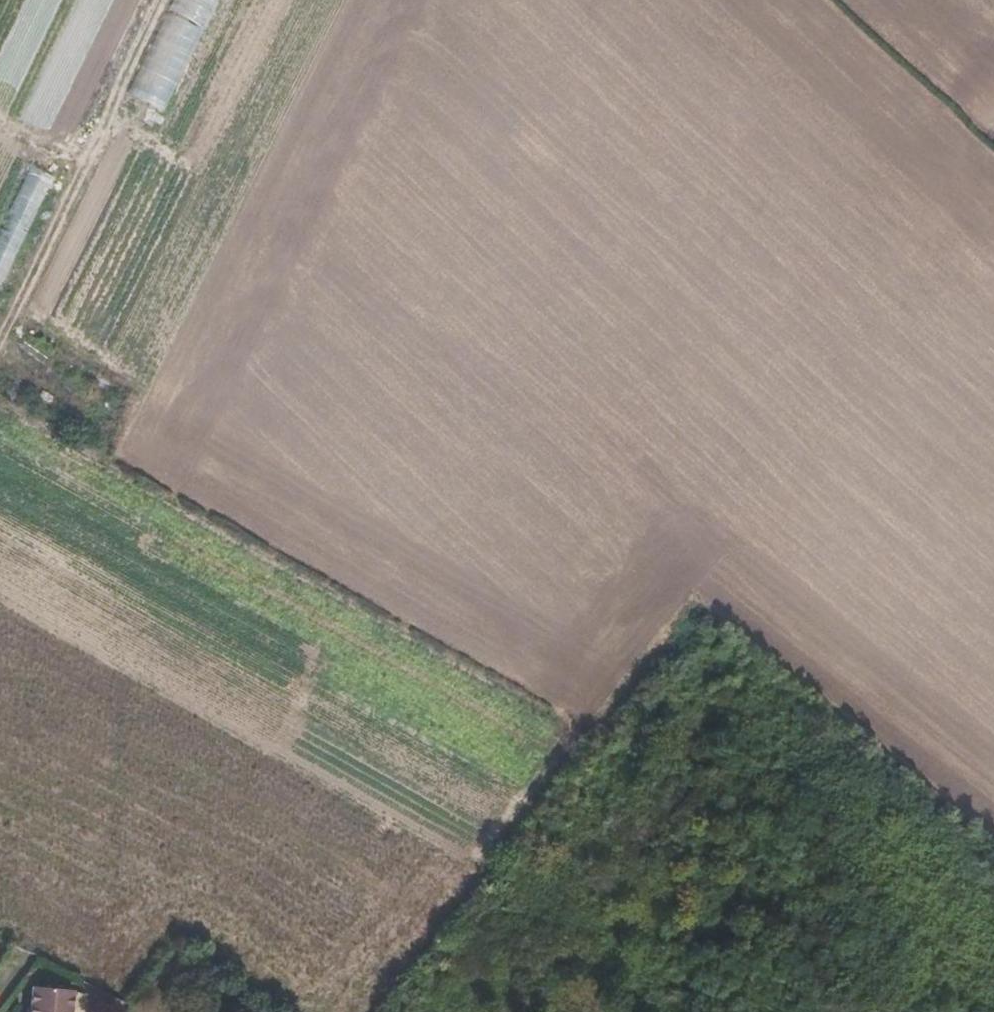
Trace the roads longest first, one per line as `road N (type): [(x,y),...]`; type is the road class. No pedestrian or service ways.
road 1 (track): [(169,0),(0,328)]
road 2 (track): [(854,0),(993,123)]
road 3 (track): [(43,246),(170,346)]

